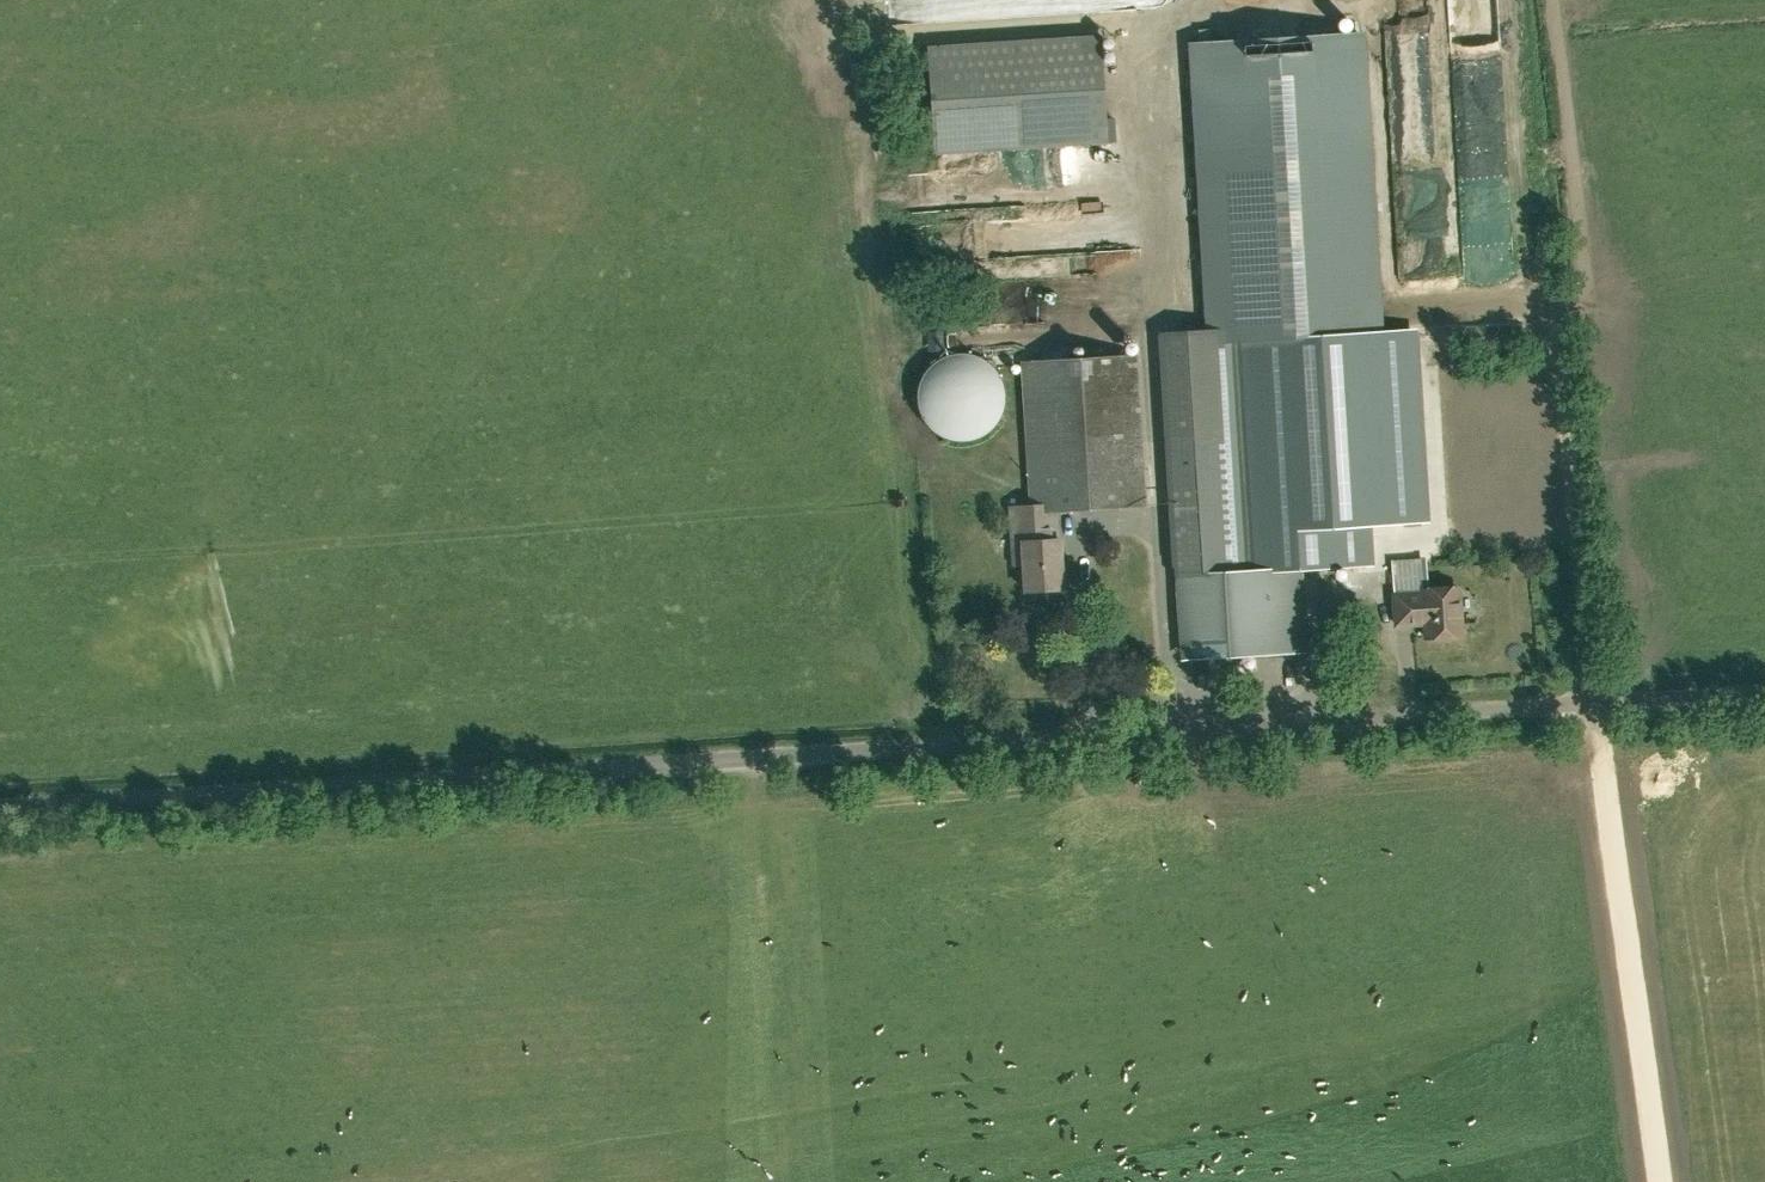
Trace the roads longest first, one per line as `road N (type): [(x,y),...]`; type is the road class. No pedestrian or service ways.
road 1 (unclassified): [(0,804),(1145,713),(1764,679)]

